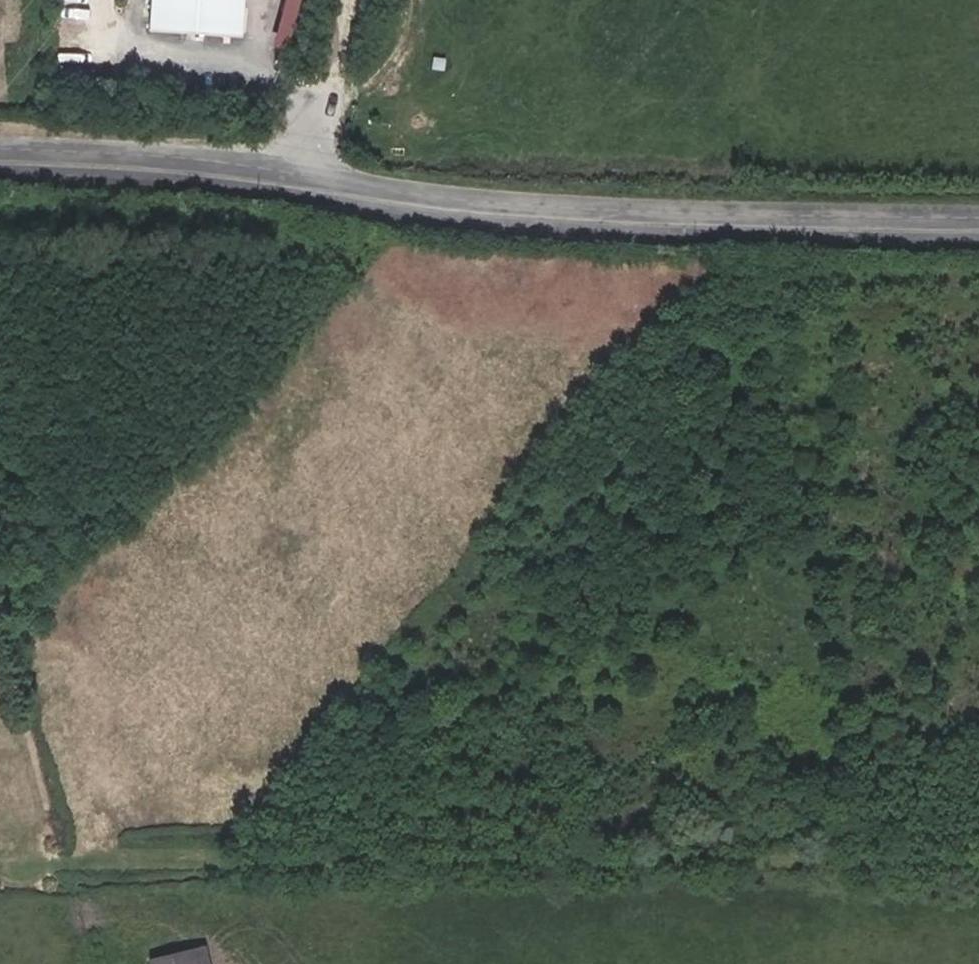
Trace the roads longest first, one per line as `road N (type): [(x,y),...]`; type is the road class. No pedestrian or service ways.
road 1 (tertiary): [(0,144),(198,158),(454,198),(978,213)]
road 2 (track): [(343,0),(317,176)]

